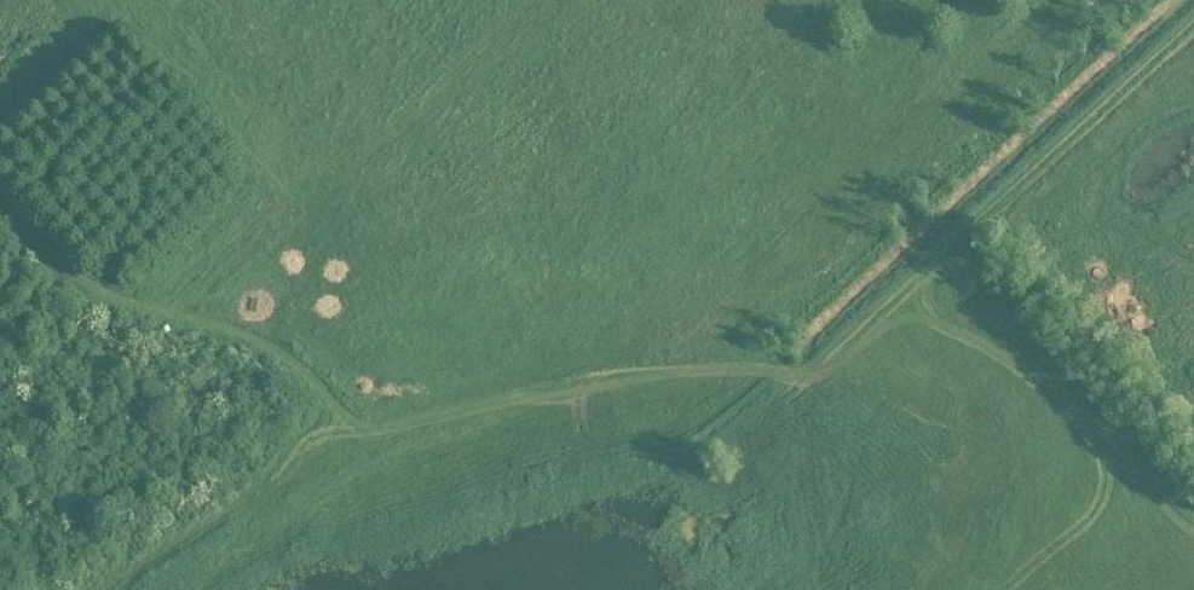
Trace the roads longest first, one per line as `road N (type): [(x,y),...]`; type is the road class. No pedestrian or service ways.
road 1 (track): [(1075,589),(1062,576),(1007,574),(1035,520),(998,400),(950,343),(948,270),(986,218),(1193,29)]

